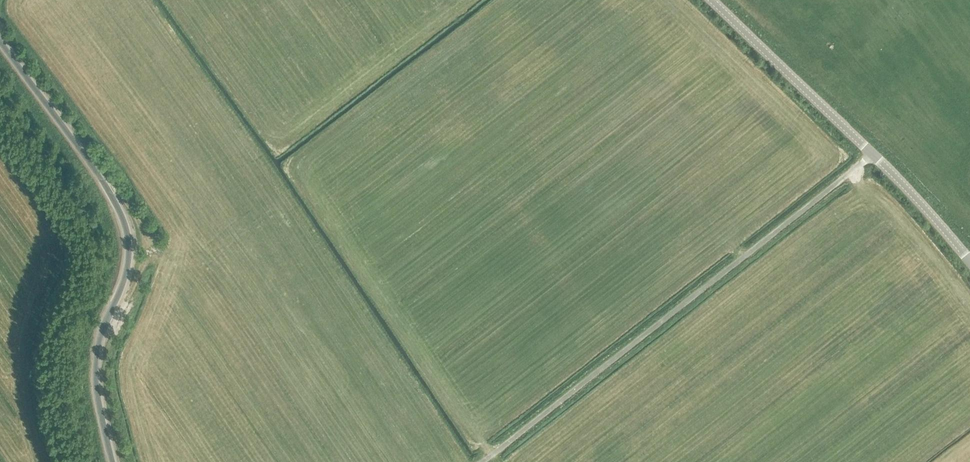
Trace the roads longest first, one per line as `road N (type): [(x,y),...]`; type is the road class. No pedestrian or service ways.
road 1 (track): [(873,154),(482,461)]
road 2 (unclassified): [(113,461),(94,374),(99,330),(125,268),(121,225),(95,171),(0,42)]
road 3 (tertiary): [(969,261),(912,193),(712,0)]
road 4 (track): [(99,330),(125,303),(158,245),(95,171)]

